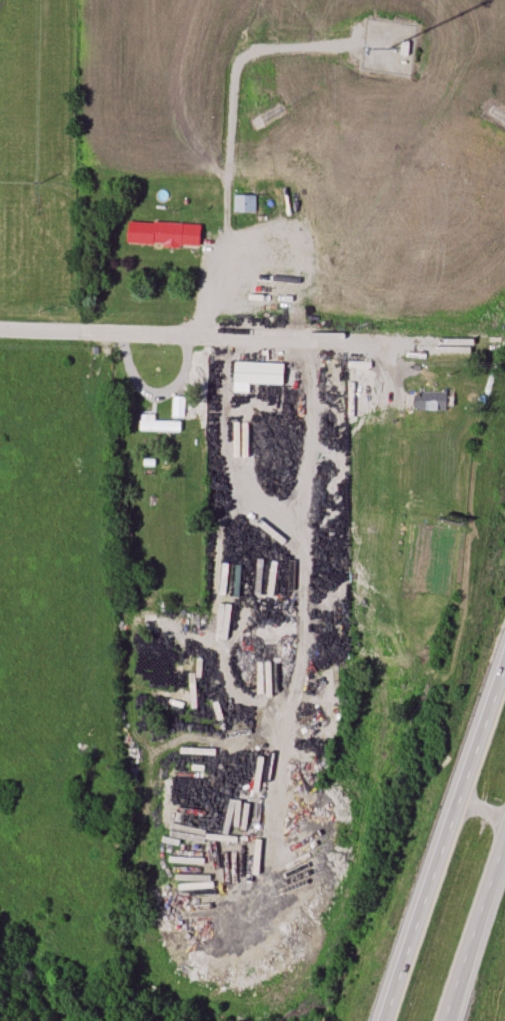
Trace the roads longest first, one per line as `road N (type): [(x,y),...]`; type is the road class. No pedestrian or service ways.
road 1 (residential): [(0,329),(407,342)]
road 2 (motorway): [(504,664),(383,1020)]
road 3 (motorway): [(443,1020),(504,833)]

